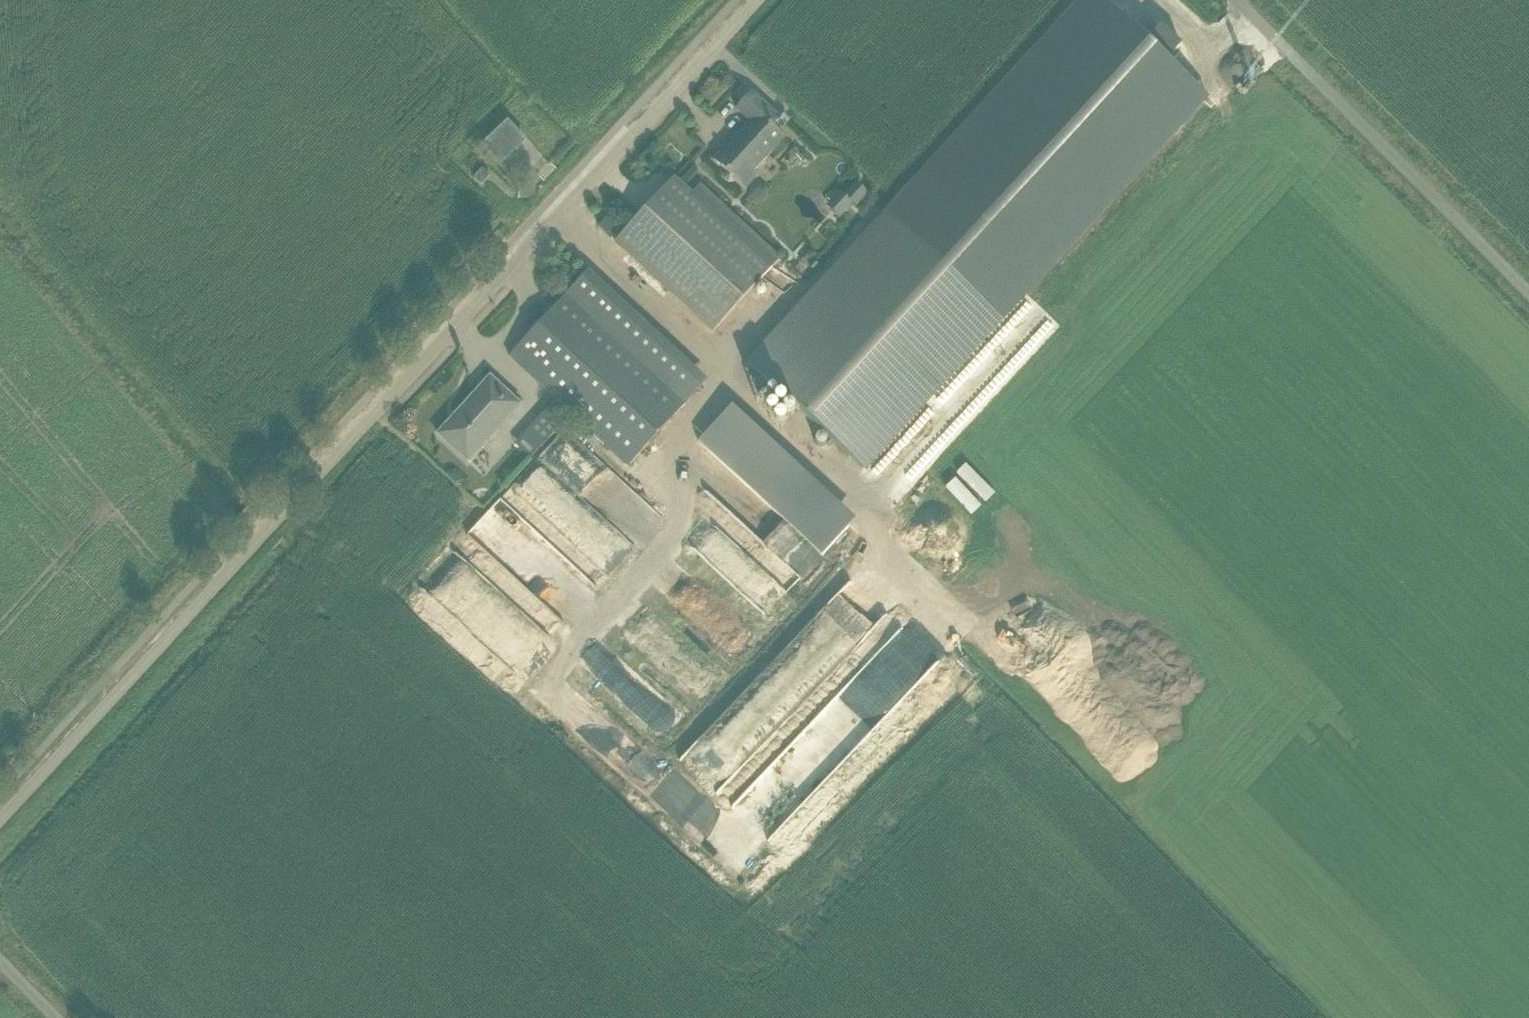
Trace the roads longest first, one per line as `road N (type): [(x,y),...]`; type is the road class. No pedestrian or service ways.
road 1 (unclassified): [(0,836),(767,0)]
road 2 (unclassified): [(1528,304),(1225,0)]

